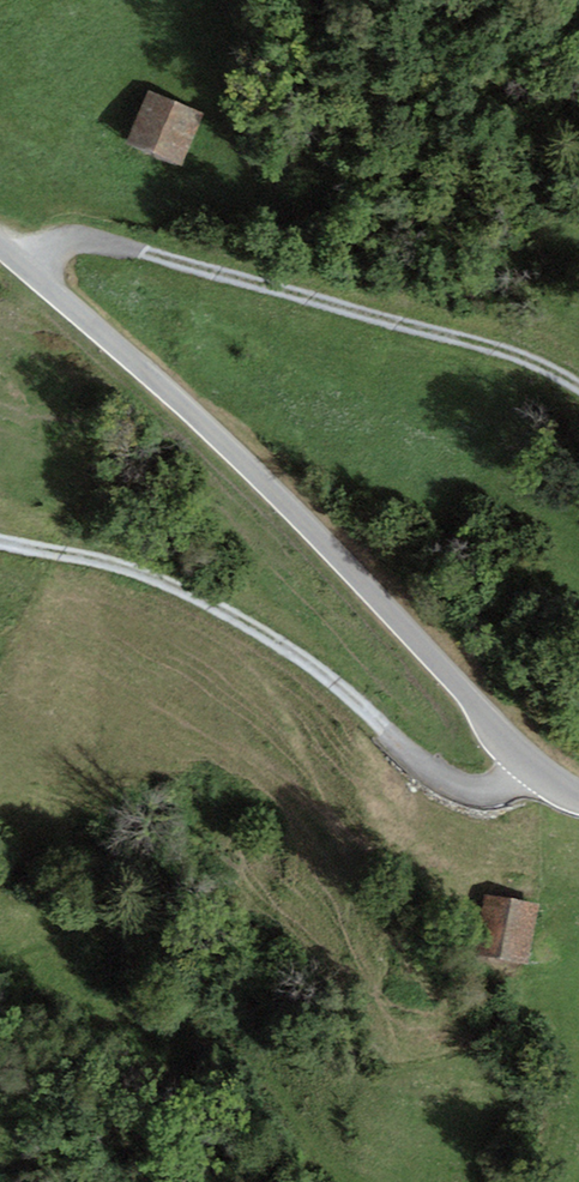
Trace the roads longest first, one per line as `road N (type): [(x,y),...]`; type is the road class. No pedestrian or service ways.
road 1 (tertiary): [(578,795),(534,764),(271,483),(0,242)]
road 2 (track): [(534,764),(498,784),(454,783),(328,674),(205,598),(108,560),(0,539)]
road 3 (track): [(35,268),(56,248),(95,240),(510,350),(578,381)]

